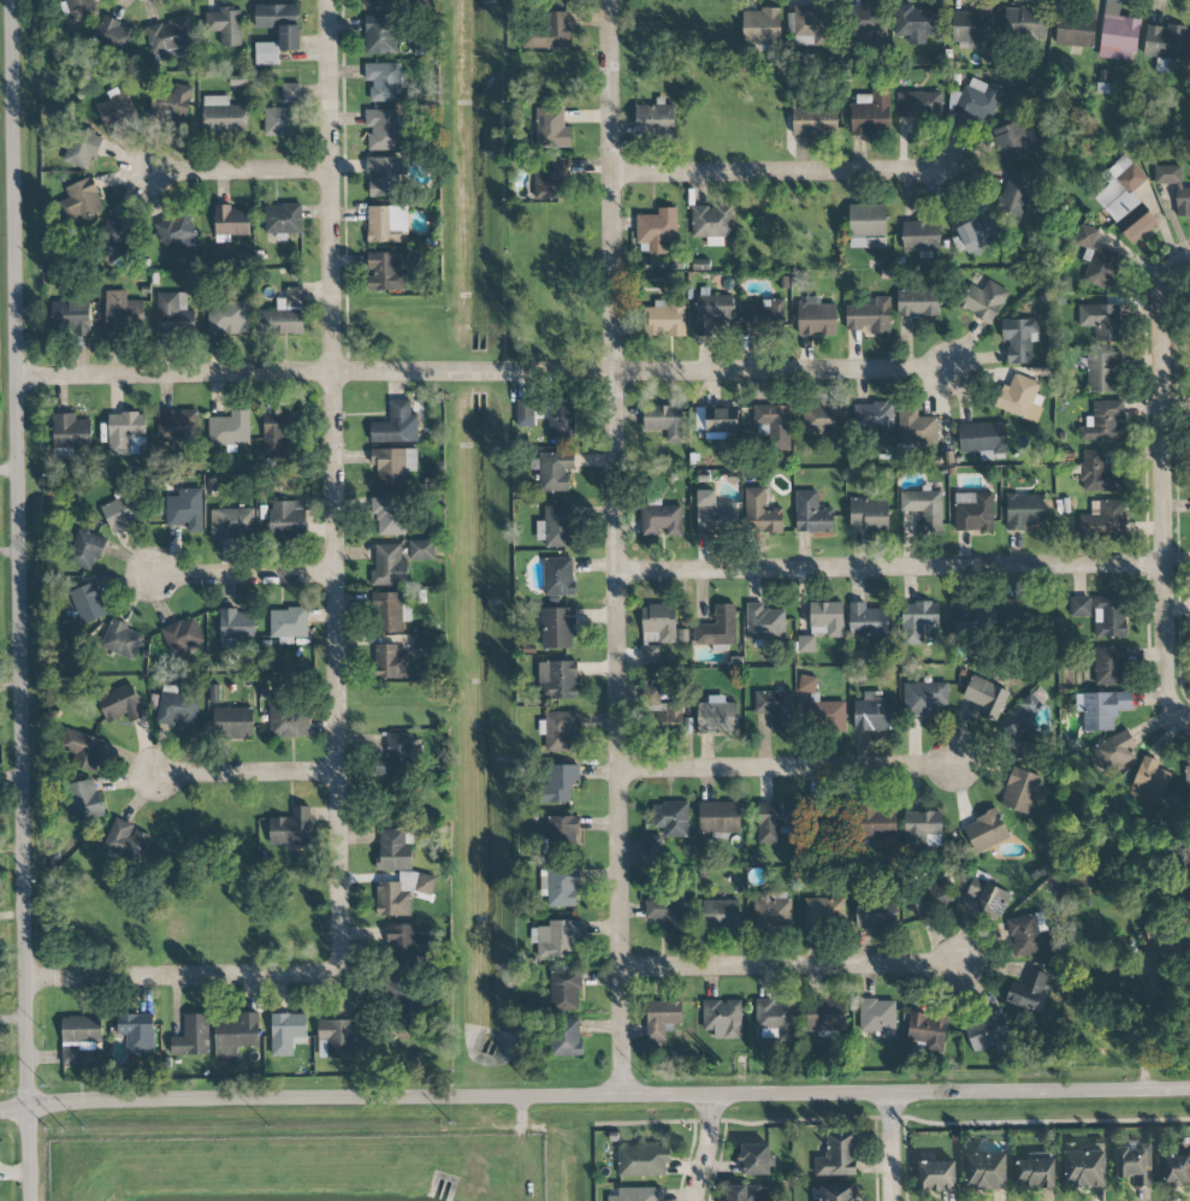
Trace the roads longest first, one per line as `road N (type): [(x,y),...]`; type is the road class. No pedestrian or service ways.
road 1 (tertiary): [(29,1200),(12,0)]
road 2 (tertiary): [(0,1115),(389,1102),(698,1106),(1189,1088)]
road 3 (residential): [(626,1107),(614,371),(619,0)]
road 4 (residential): [(341,975),(347,958),(330,0)]
road 5 (residential): [(17,380),(953,366)]
road 6 (residential): [(622,573),(1164,566)]
road 7 (residential): [(1171,705),(1159,300),(1164,277),(1182,262)]
road 8 (residential): [(614,174),(951,168)]
road 9 (residential): [(623,969),(960,965)]
road 10 (residential): [(623,769),(959,768)]
road 11 (residential): [(28,977),(341,975)]
road 12 (residential): [(144,171),(333,172)]
road 13 (residential): [(160,776),(343,774)]
road 14 (residential): [(159,578),(339,570)]

